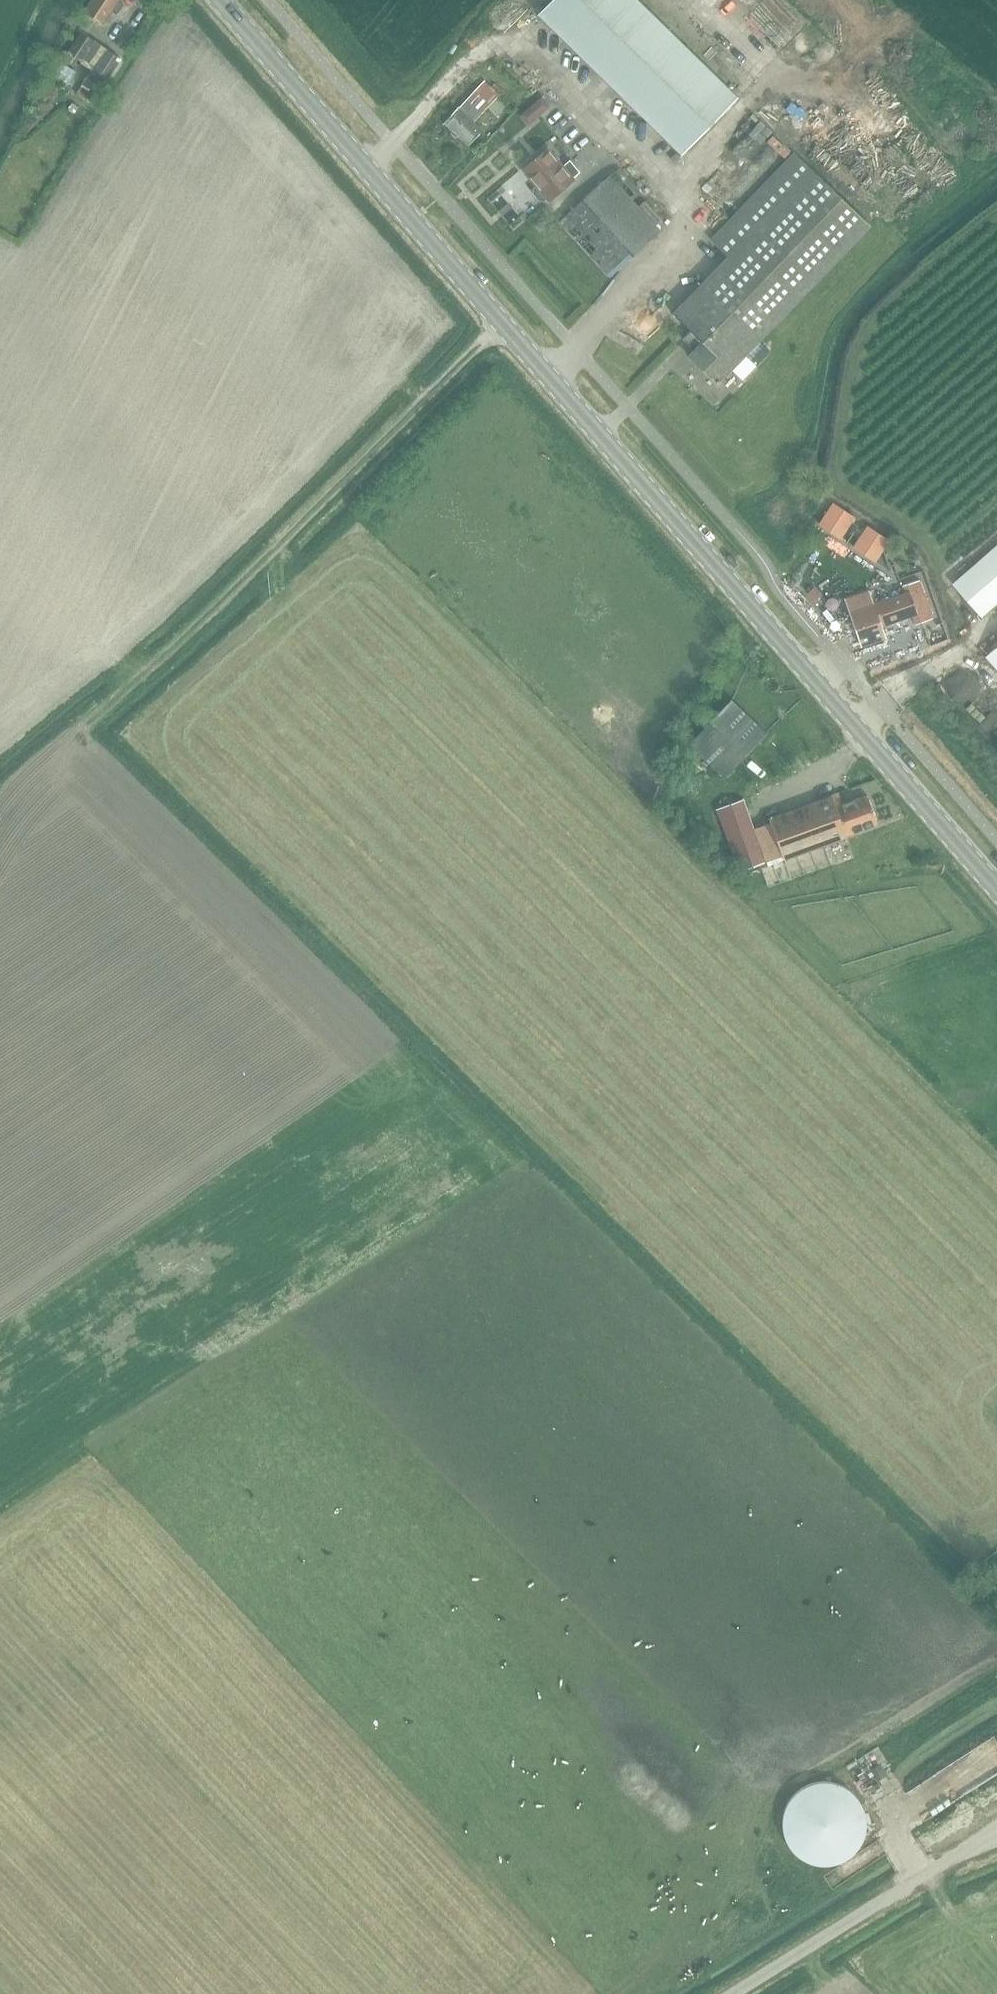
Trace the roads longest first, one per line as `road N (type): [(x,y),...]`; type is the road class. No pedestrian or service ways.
road 1 (secondary): [(996,889),(224,0)]
road 2 (unclassified): [(737,1993),(890,1894),(996,1842)]

